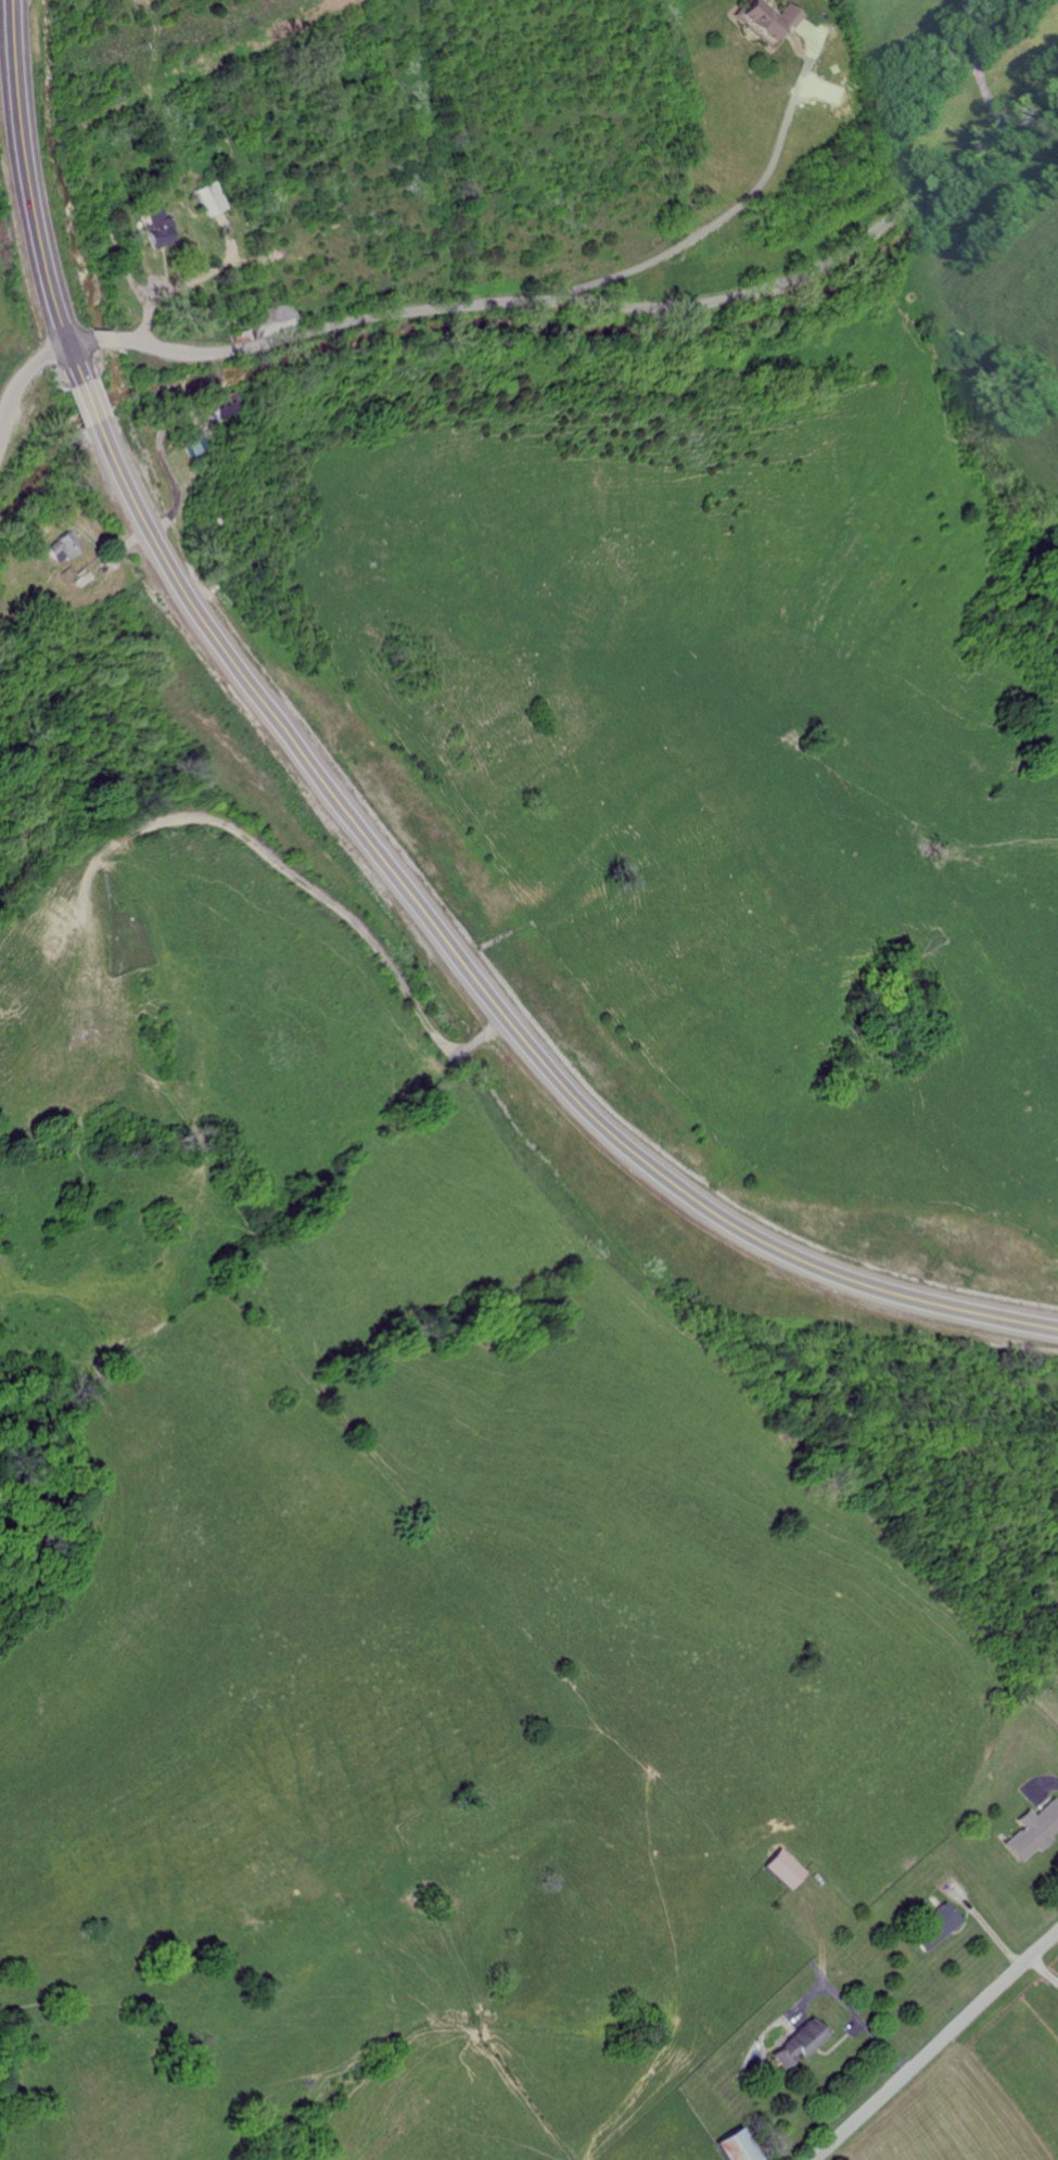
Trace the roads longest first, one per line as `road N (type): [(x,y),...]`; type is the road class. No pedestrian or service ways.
road 1 (secondary): [(1057,1340),(935,1322),(843,1293),(728,1233),(624,1153),(557,1079),(173,587),(95,473),(52,371),(22,207),(13,0)]
road 2 (residential): [(52,371),(229,354),(384,315),(486,303),(667,307),(738,297),(849,253),(1057,84)]
road 3 (residential): [(816,2159),(1057,1934)]

